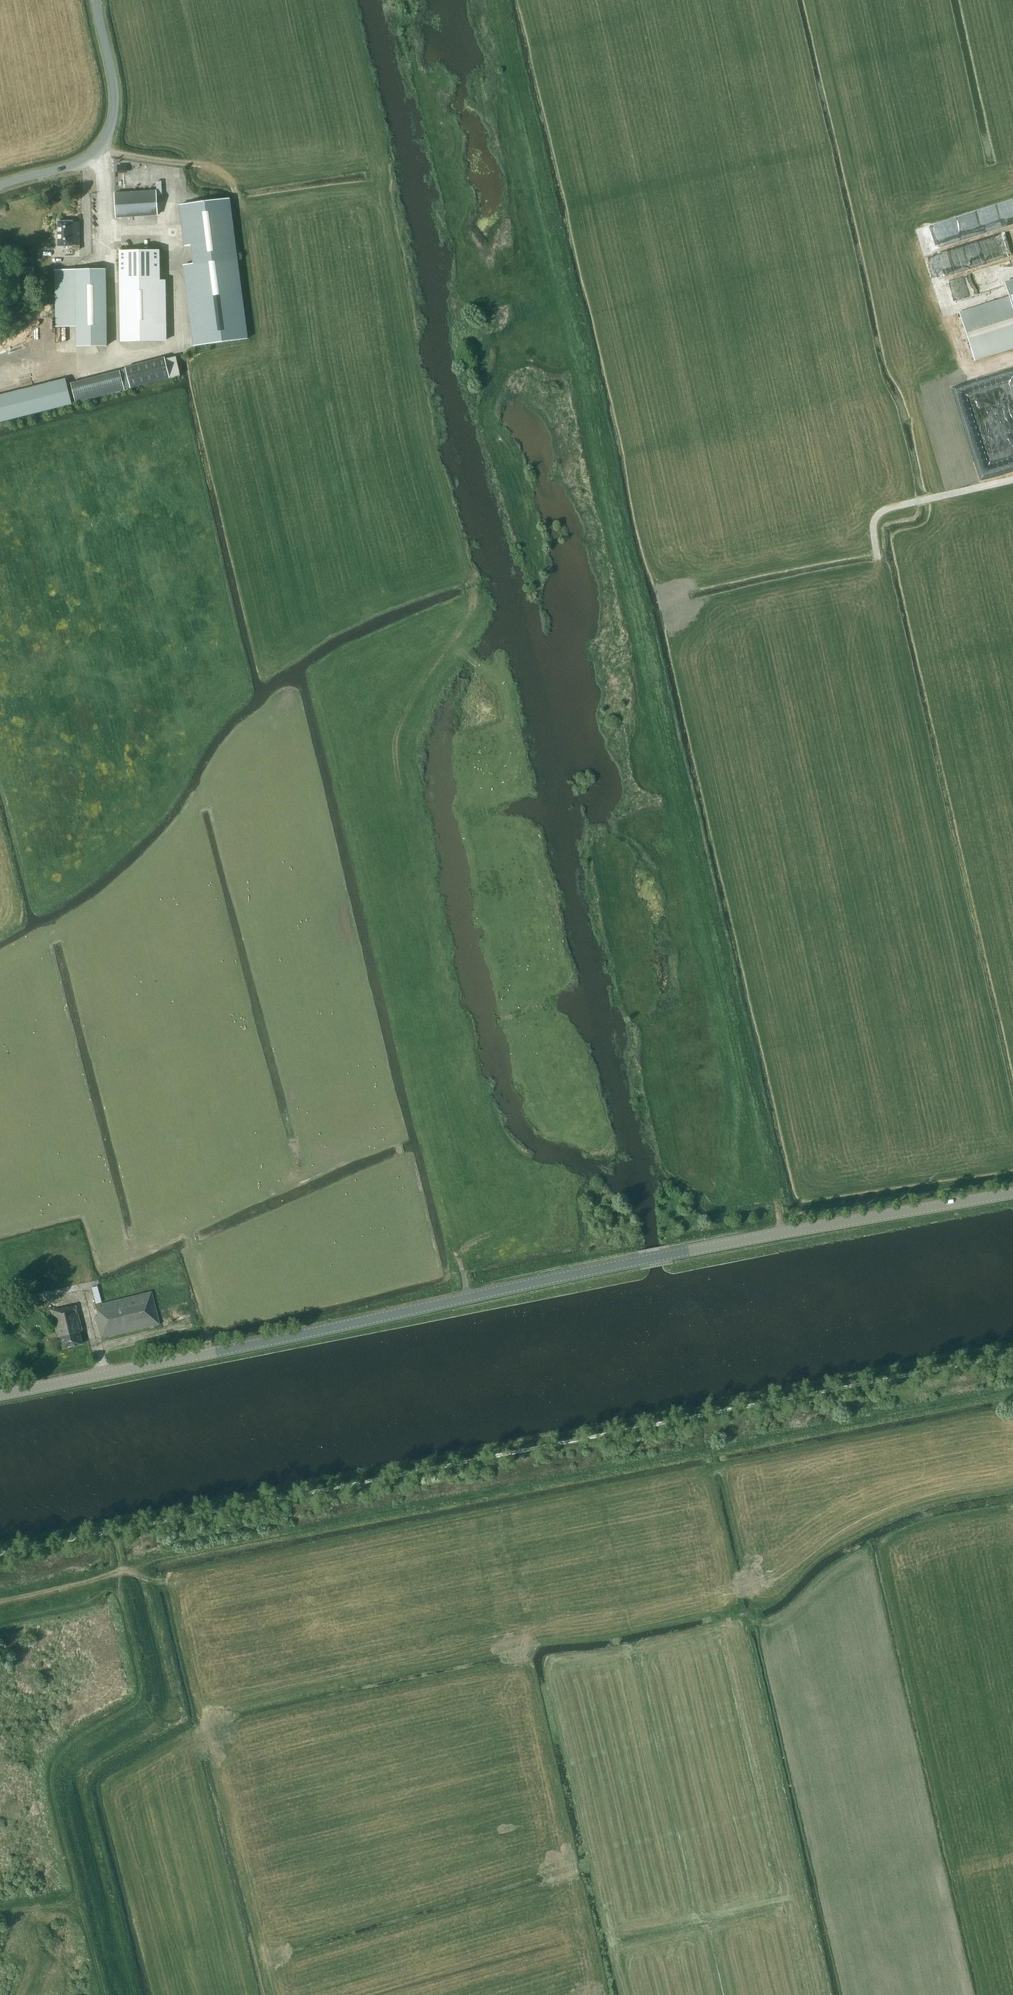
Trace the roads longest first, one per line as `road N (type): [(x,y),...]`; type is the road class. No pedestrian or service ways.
road 1 (tertiary): [(0,1393),(672,1252),(1012,1191)]
road 2 (unclassified): [(0,185),(89,157),(109,134),(114,94),(97,0)]

